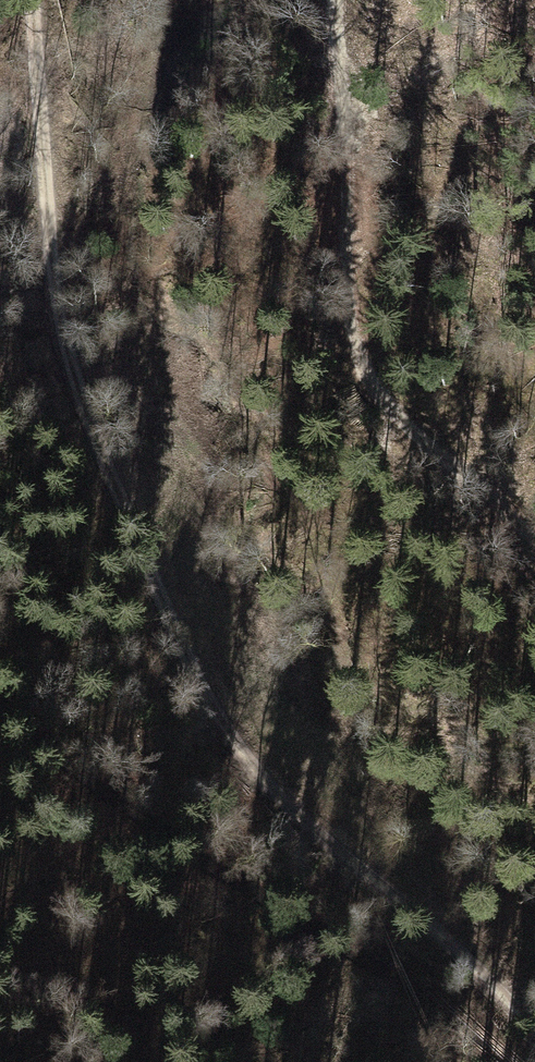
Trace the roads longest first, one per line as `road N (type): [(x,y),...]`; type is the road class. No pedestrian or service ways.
road 1 (track): [(534,1042),(401,898),(319,840),(241,759),(185,671),(68,363),(47,252),(27,0)]
road 2 (track): [(534,546),(365,387),(346,326),(336,0)]
road 3 (track): [(319,840),(418,971),(501,1061)]

